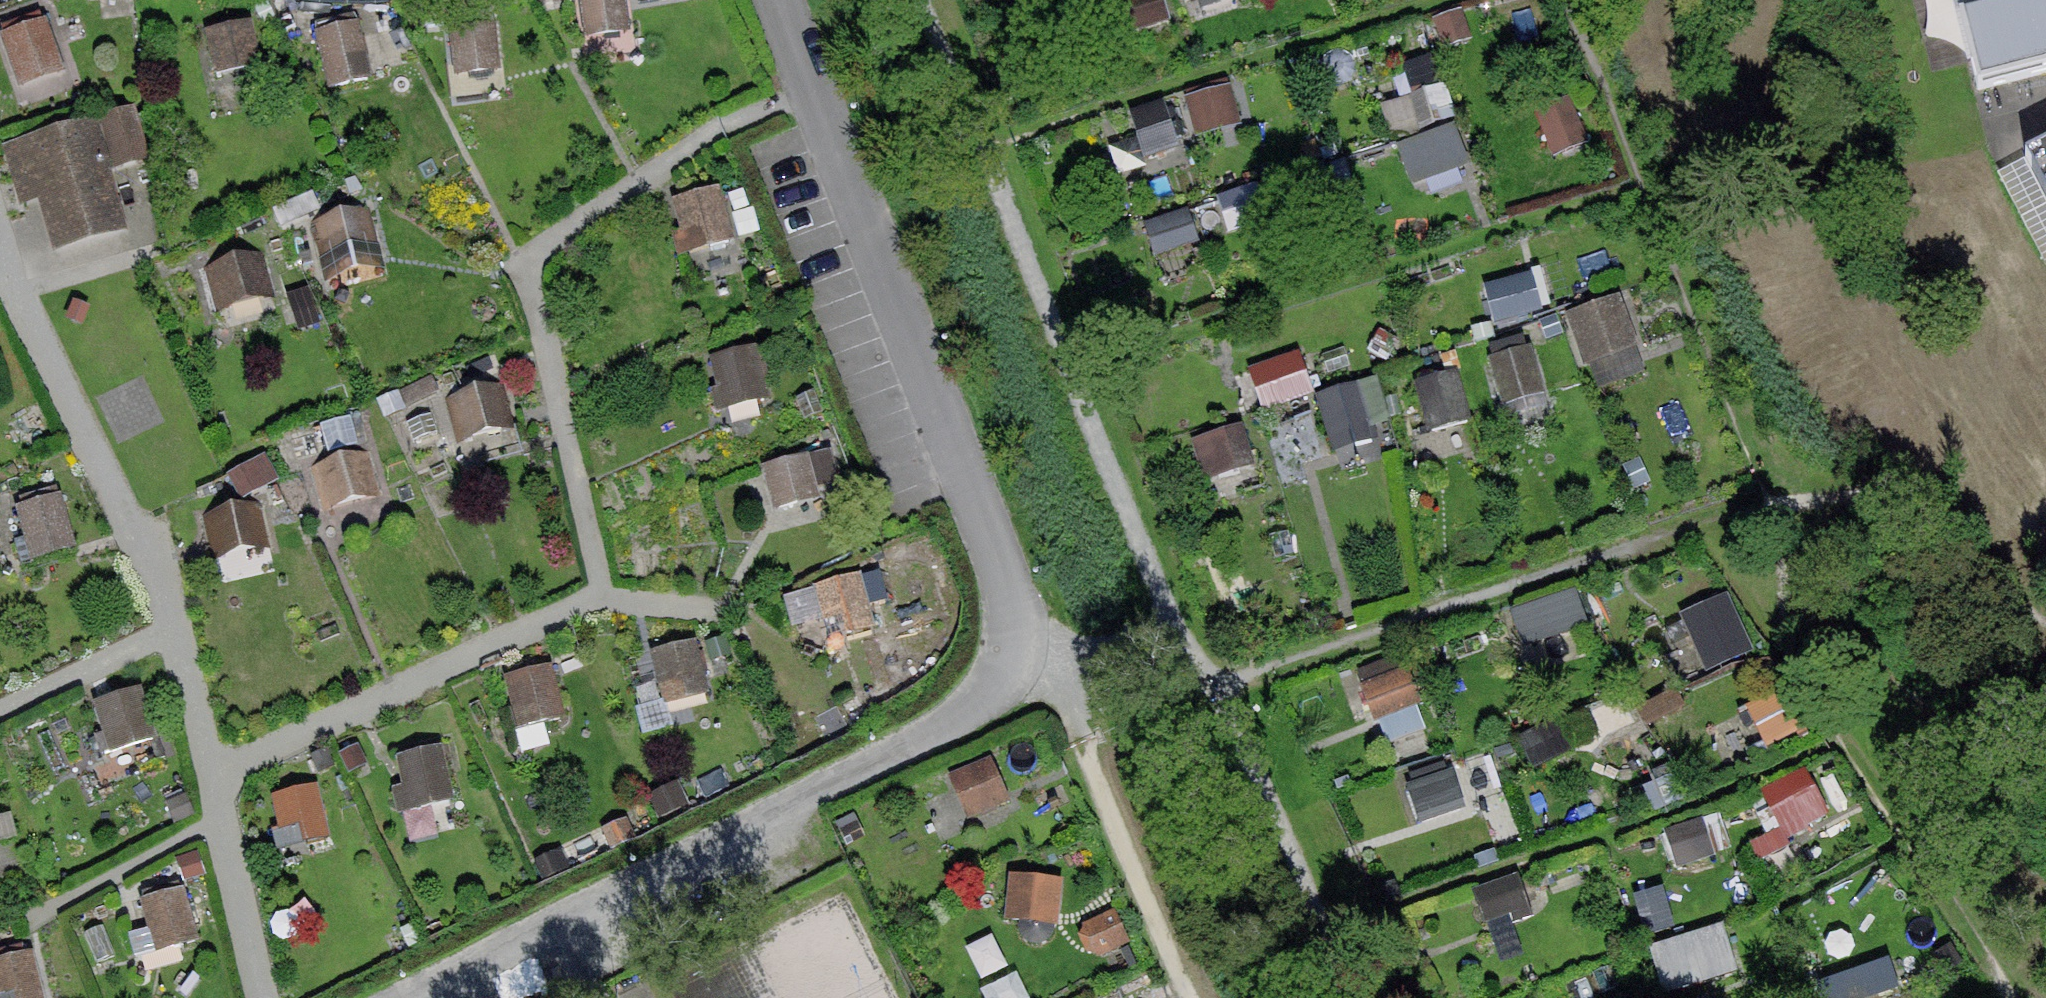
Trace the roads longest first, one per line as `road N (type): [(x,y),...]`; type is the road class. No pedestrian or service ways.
road 1 (track): [(808,83),(695,147),(528,267),(598,592),(219,777),(170,625),(0,262)]
road 2 (track): [(219,777),(261,997)]
road 3 (track): [(170,625),(0,713)]
road 4 (track): [(598,592),(728,612)]

